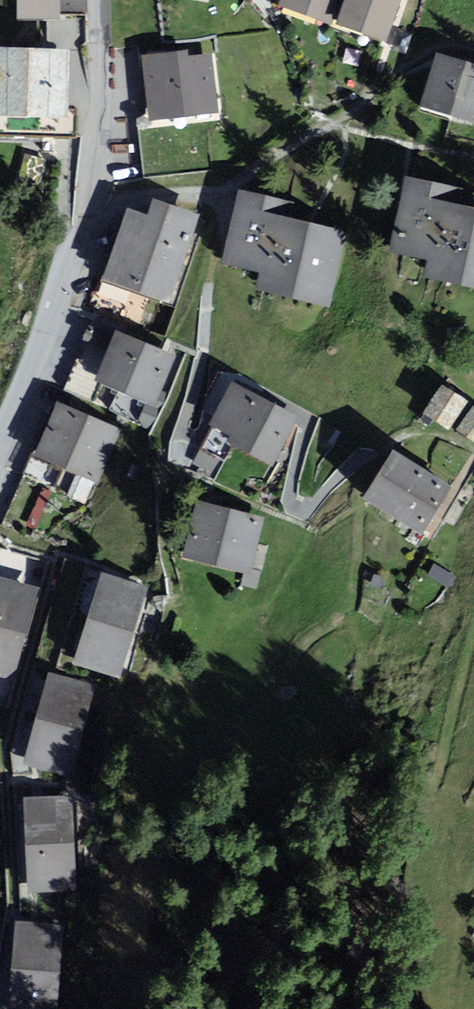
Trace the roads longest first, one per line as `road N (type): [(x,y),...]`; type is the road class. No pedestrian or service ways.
road 1 (residential): [(95,0),(91,205),(0,441)]

